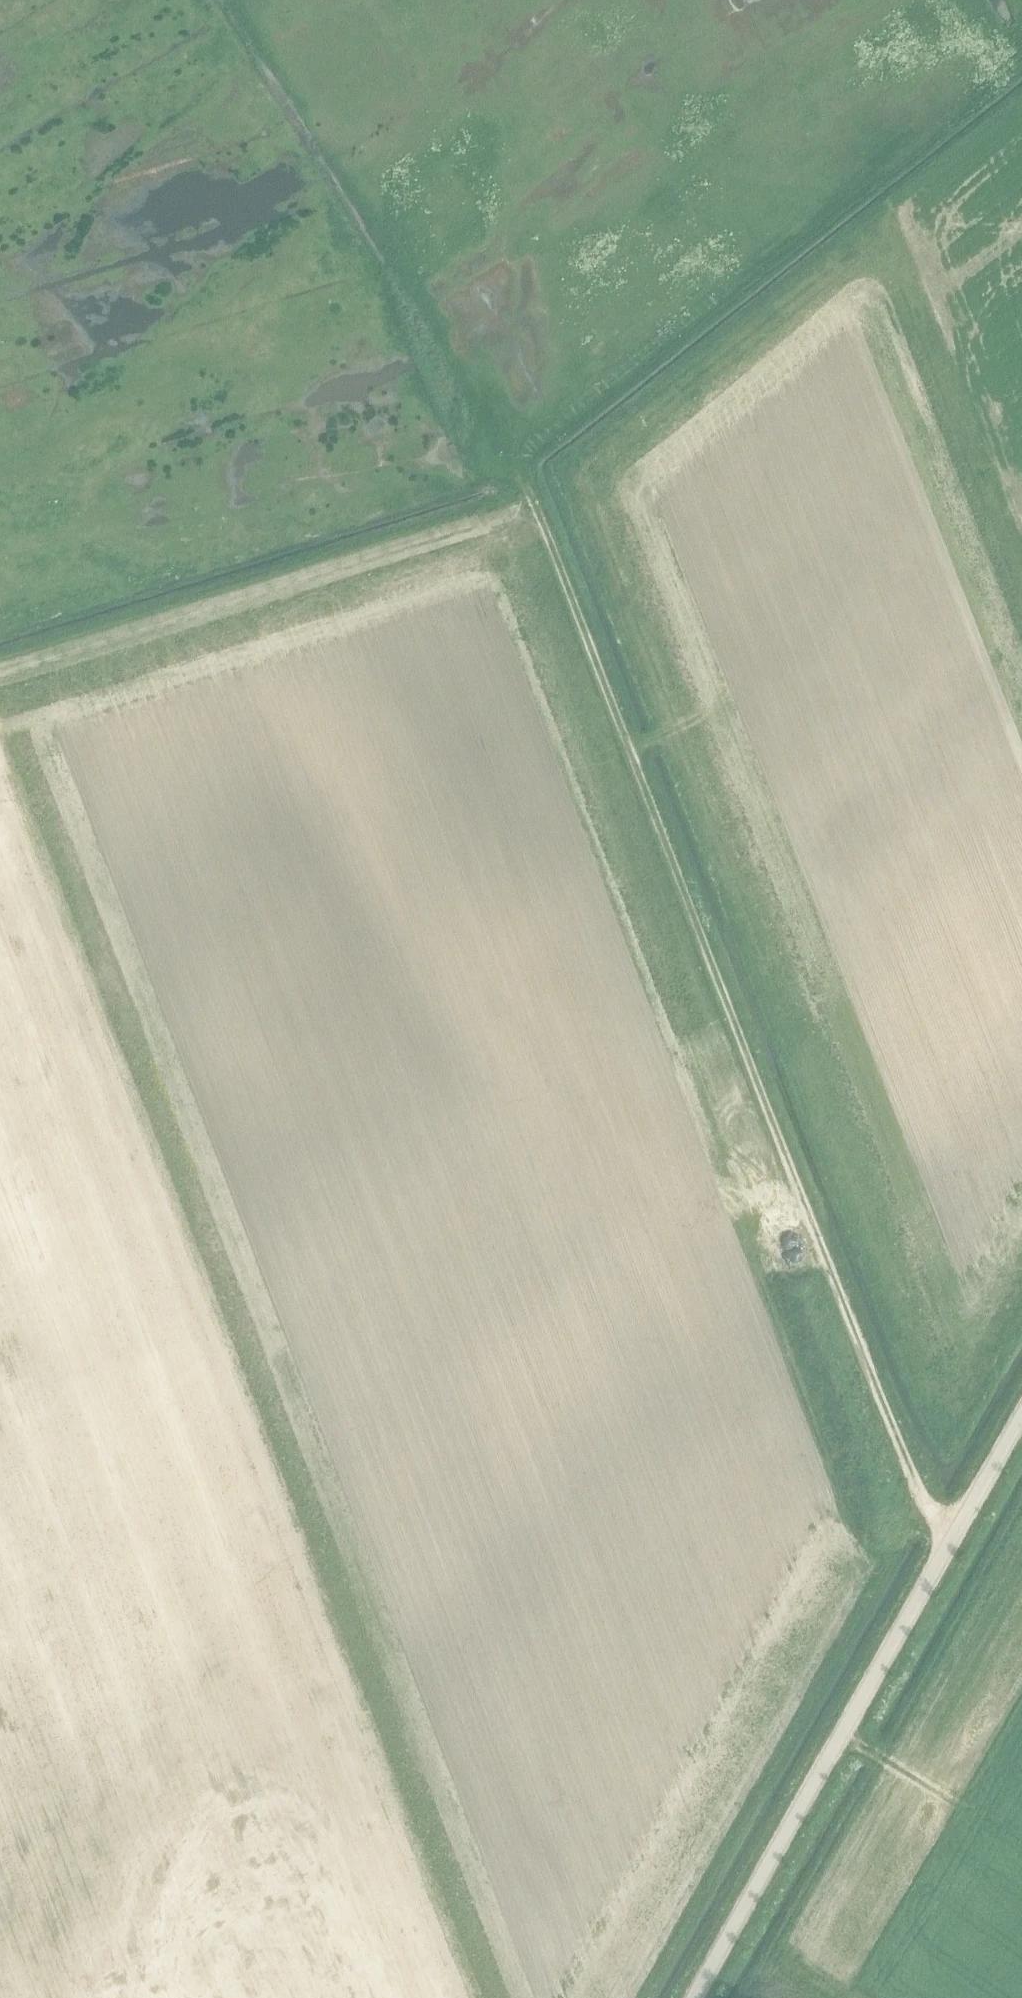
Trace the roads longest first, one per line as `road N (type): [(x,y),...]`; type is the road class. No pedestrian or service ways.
road 1 (track): [(960,1530),(924,1500),(534,514)]
road 2 (tertiary): [(696,1997),(1021,1421)]

